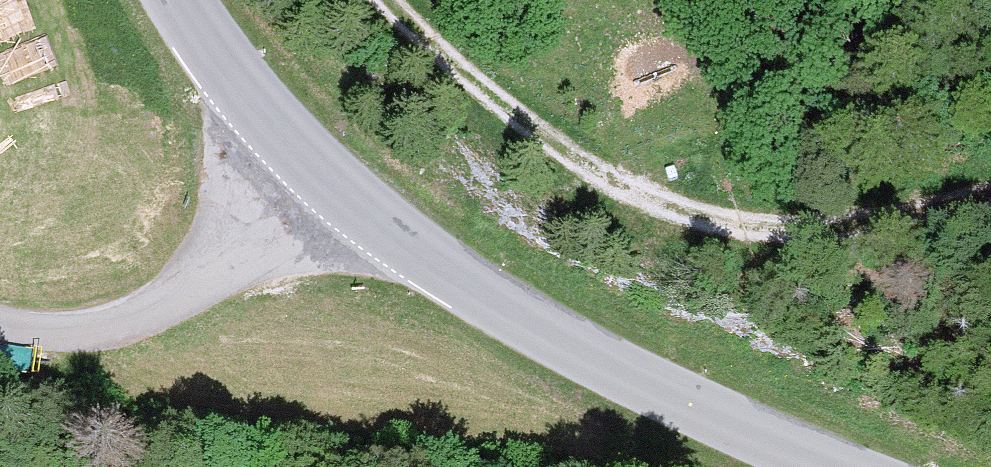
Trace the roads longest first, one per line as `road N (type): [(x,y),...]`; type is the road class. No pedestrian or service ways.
road 1 (tertiary): [(836,466),(562,342),(363,210),(307,160),(185,0)]
road 2 (track): [(384,0),(553,146),(647,206),(742,232),(792,234),(990,194)]

